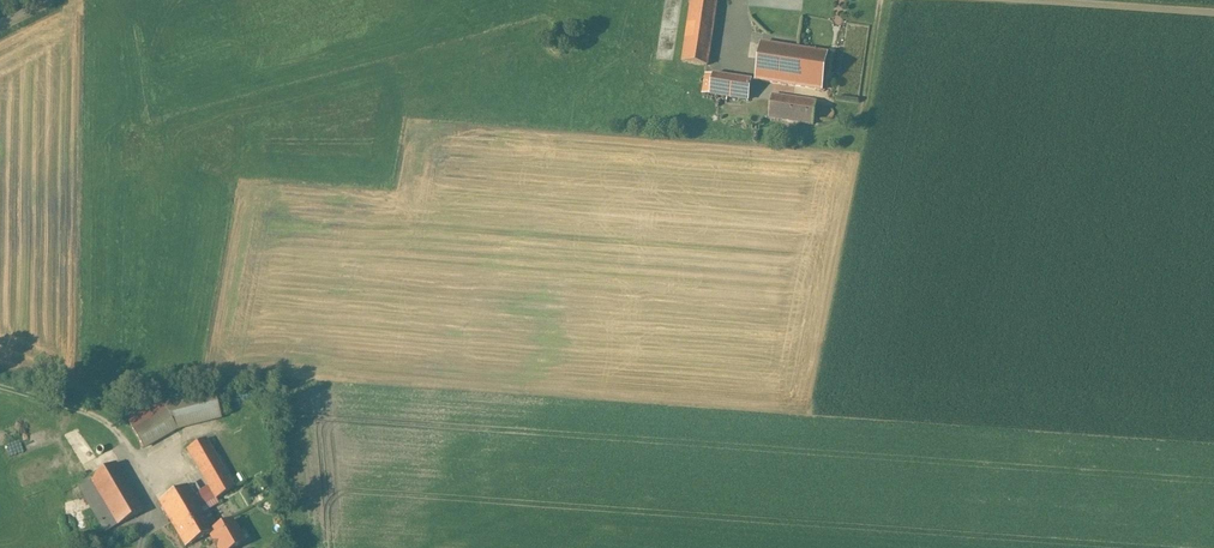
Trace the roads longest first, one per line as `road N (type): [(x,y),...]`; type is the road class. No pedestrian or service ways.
road 1 (track): [(880,0),(859,111),(824,128),(780,130)]
road 2 (unclassified): [(1020,0),(1213,14)]

